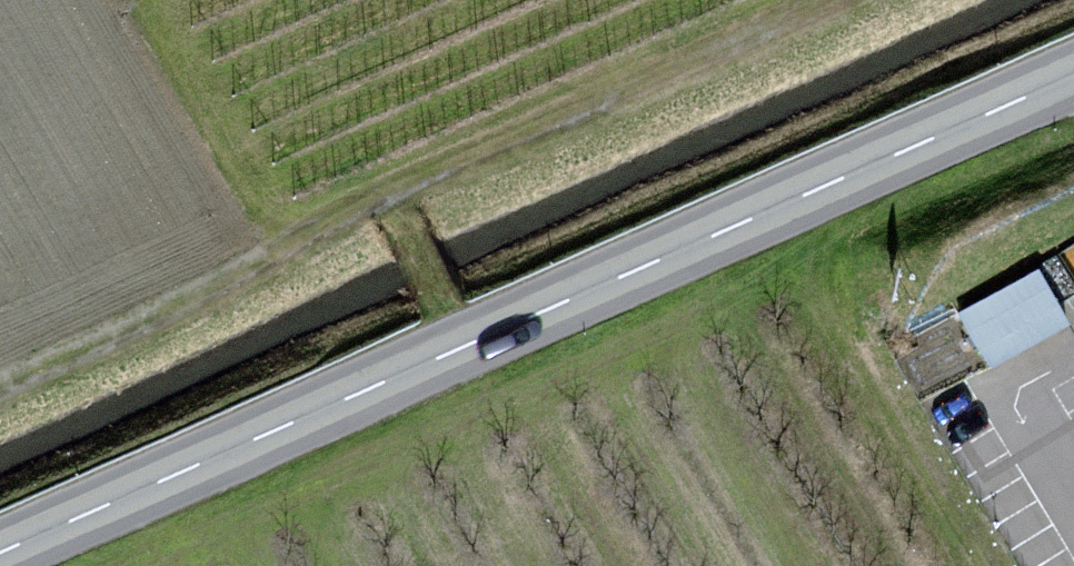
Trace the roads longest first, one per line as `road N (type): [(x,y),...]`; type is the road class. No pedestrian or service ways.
road 1 (secondary): [(0,550),(1073,72)]
road 2 (track): [(844,0),(0,386)]

